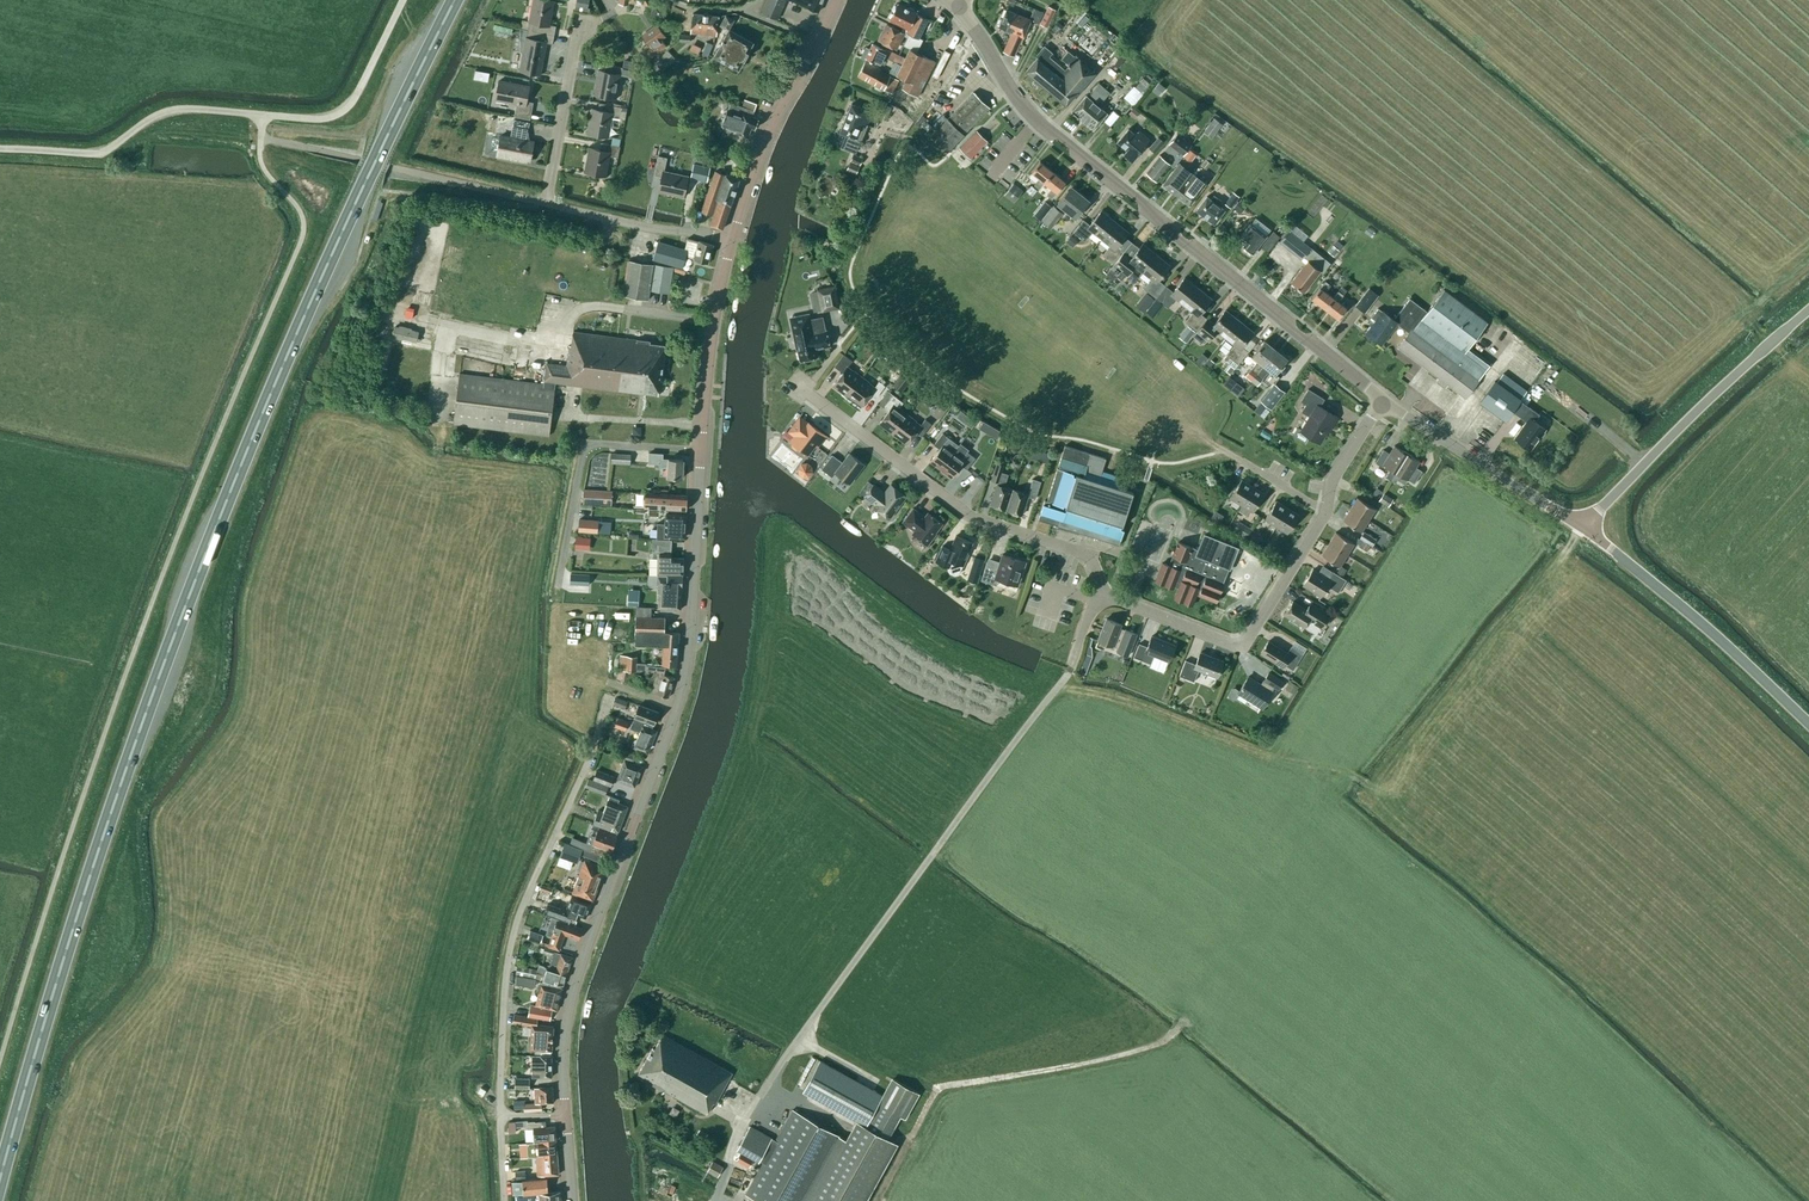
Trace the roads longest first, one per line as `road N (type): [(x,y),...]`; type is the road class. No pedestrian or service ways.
road 1 (trunk): [(0,1178),(67,949),(208,545),(325,269),(455,0)]
road 2 (track): [(874,1200),(937,1088),(1106,1059),(1165,1041),(1348,777),(1376,788)]
road 3 (tertiary): [(567,1116),(568,1030),(580,964),(677,708),(692,644),(704,450)]
road 4 (tertiary): [(1384,400),(1039,123),(962,9)]
road 5 (residential): [(818,1011),(1070,670),(1096,599)]
road 6 (residential): [(500,1116),(511,945),(609,699)]
road 7 (residential): [(1096,599),(1099,583),(1082,553),(966,513),(797,386)]
road 8 (unclassified): [(358,94),(341,112),(320,119),(179,109),(148,115),(89,154),(0,152)]
road 9 (residential): [(732,241),(545,204),(579,24)]
road 10 (tertiary): [(1808,311),(1583,527)]
road 11 (residential): [(1096,599),(1243,643),(1326,511)]
road 12 (unclassified): [(1808,723),(1583,527)]
road 13 (residential): [(704,450),(584,444),(559,594)]
road 14 (tertiary): [(1583,527),(1384,400)]
road 15 (tertiary): [(732,241),(816,43)]
road 16 (tertiary): [(704,450),(732,241)]
road 17 (residential): [(1326,511),(1338,472),(1384,400)]

